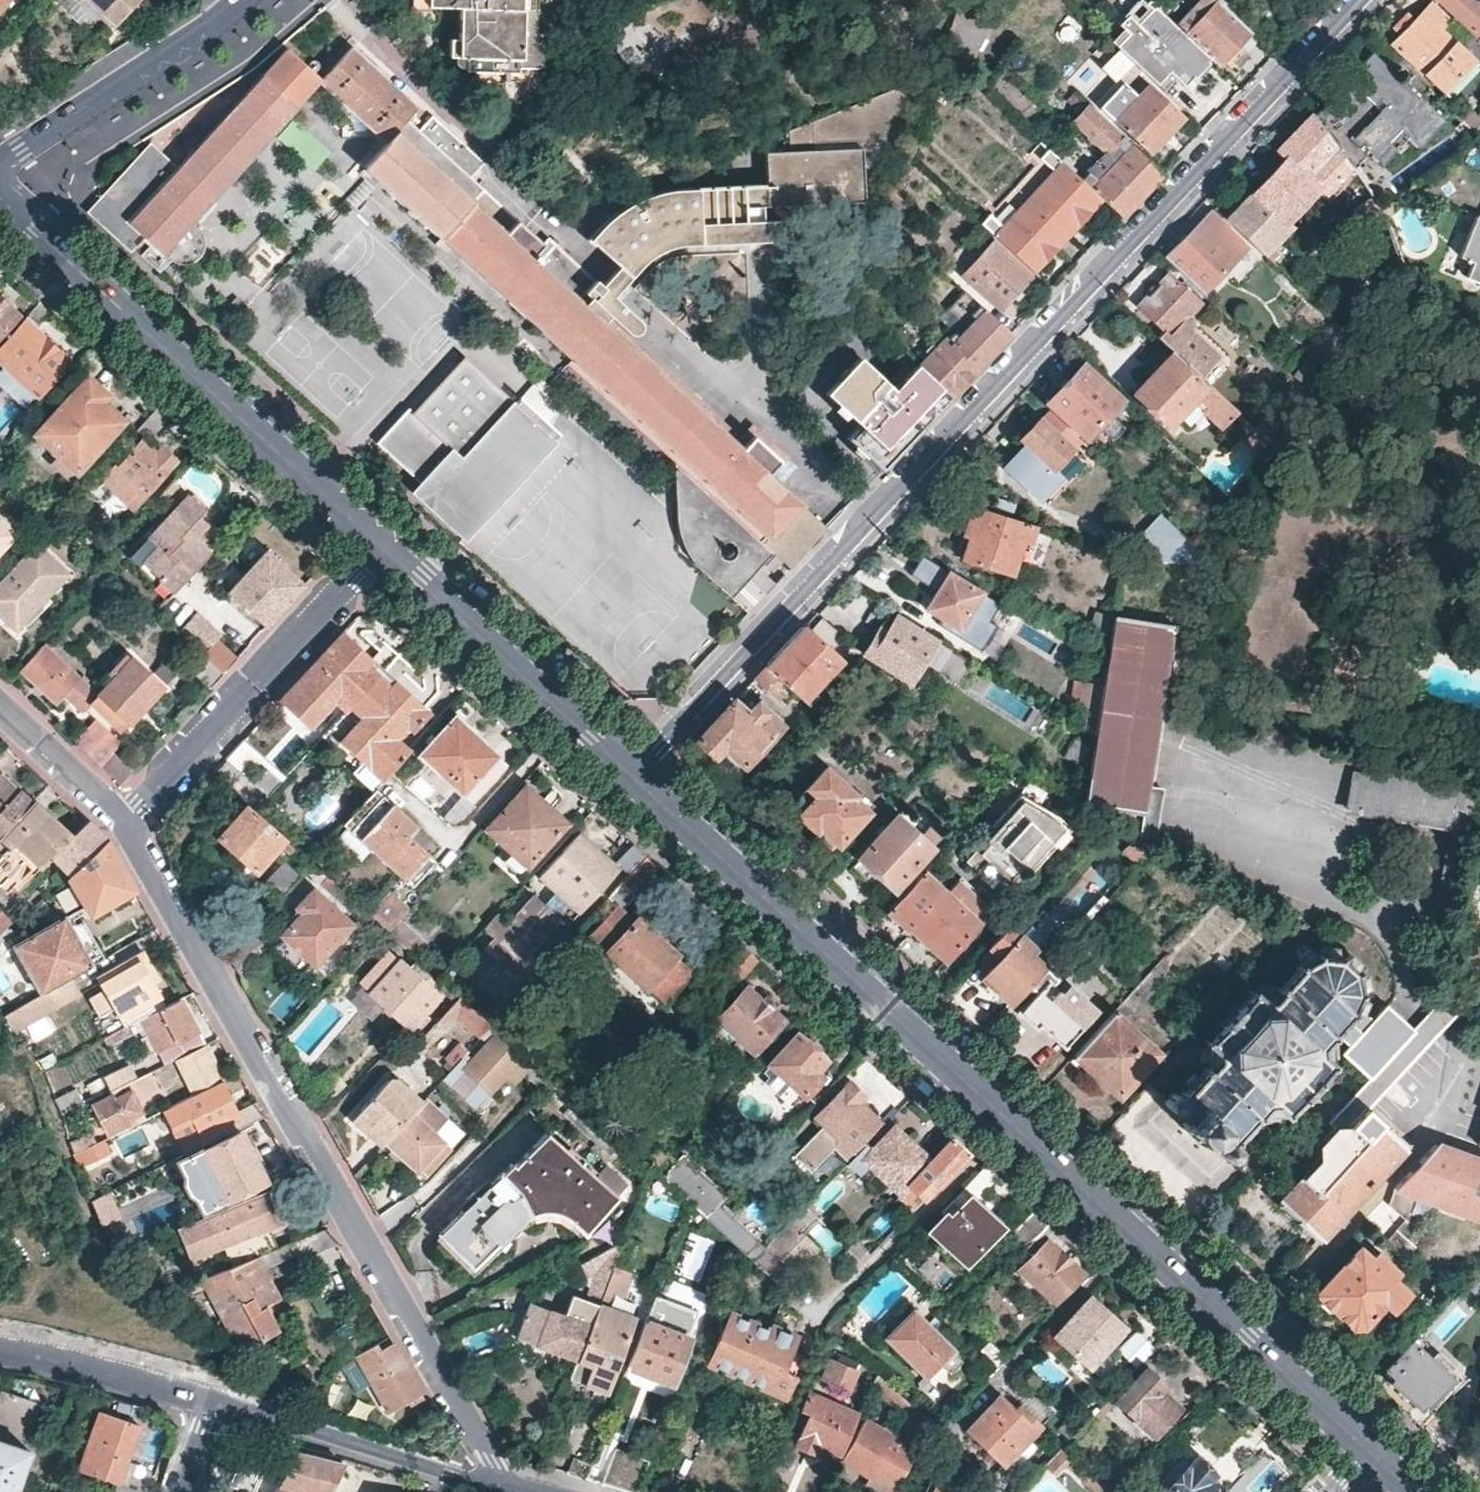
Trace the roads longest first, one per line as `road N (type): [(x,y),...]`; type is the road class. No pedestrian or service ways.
road 1 (residential): [(1361,0),(627,773)]
road 2 (tertiary): [(627,773),(1371,1457)]
road 3 (residential): [(500,1484),(497,1463),(232,1012),(129,821)]
road 4 (tertiary): [(0,195),(385,549)]
road 5 (residential): [(385,549),(129,821)]
road 6 (tertiary): [(385,549),(627,773)]
road 7 (tertiary): [(204,1404),(500,1484)]
road 8 (tertiary): [(0,160),(241,0)]
road 9 (tertiary): [(0,1347),(204,1404)]
road 10 (residential): [(129,821),(0,702)]

